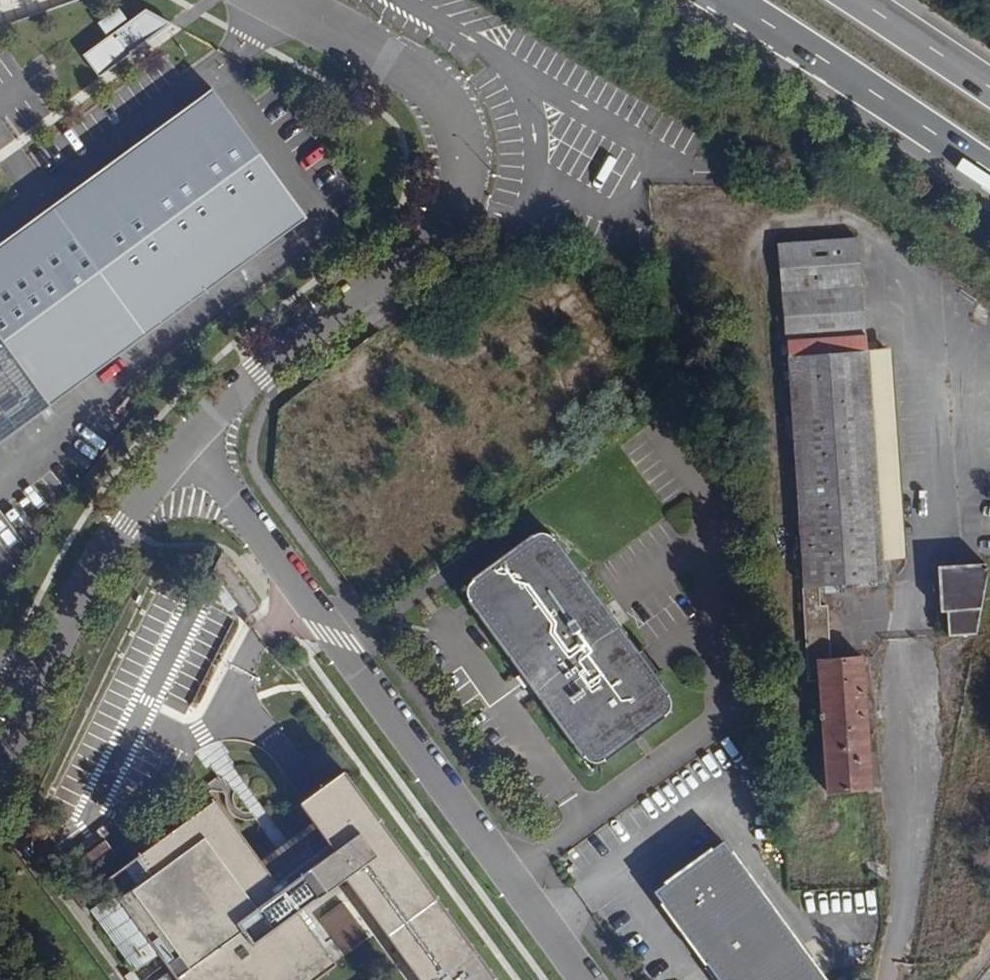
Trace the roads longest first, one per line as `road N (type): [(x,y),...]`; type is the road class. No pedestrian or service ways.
road 1 (unclassified): [(186,444),(583,979)]
road 2 (residential): [(269,0),(434,97),(461,164),(453,206),(428,240),(258,372),(186,444)]
road 3 (residential): [(186,444),(119,526),(0,767)]
road 4 (trunk): [(731,0),(989,170)]
road 5 (trunk): [(989,87),(857,0)]

